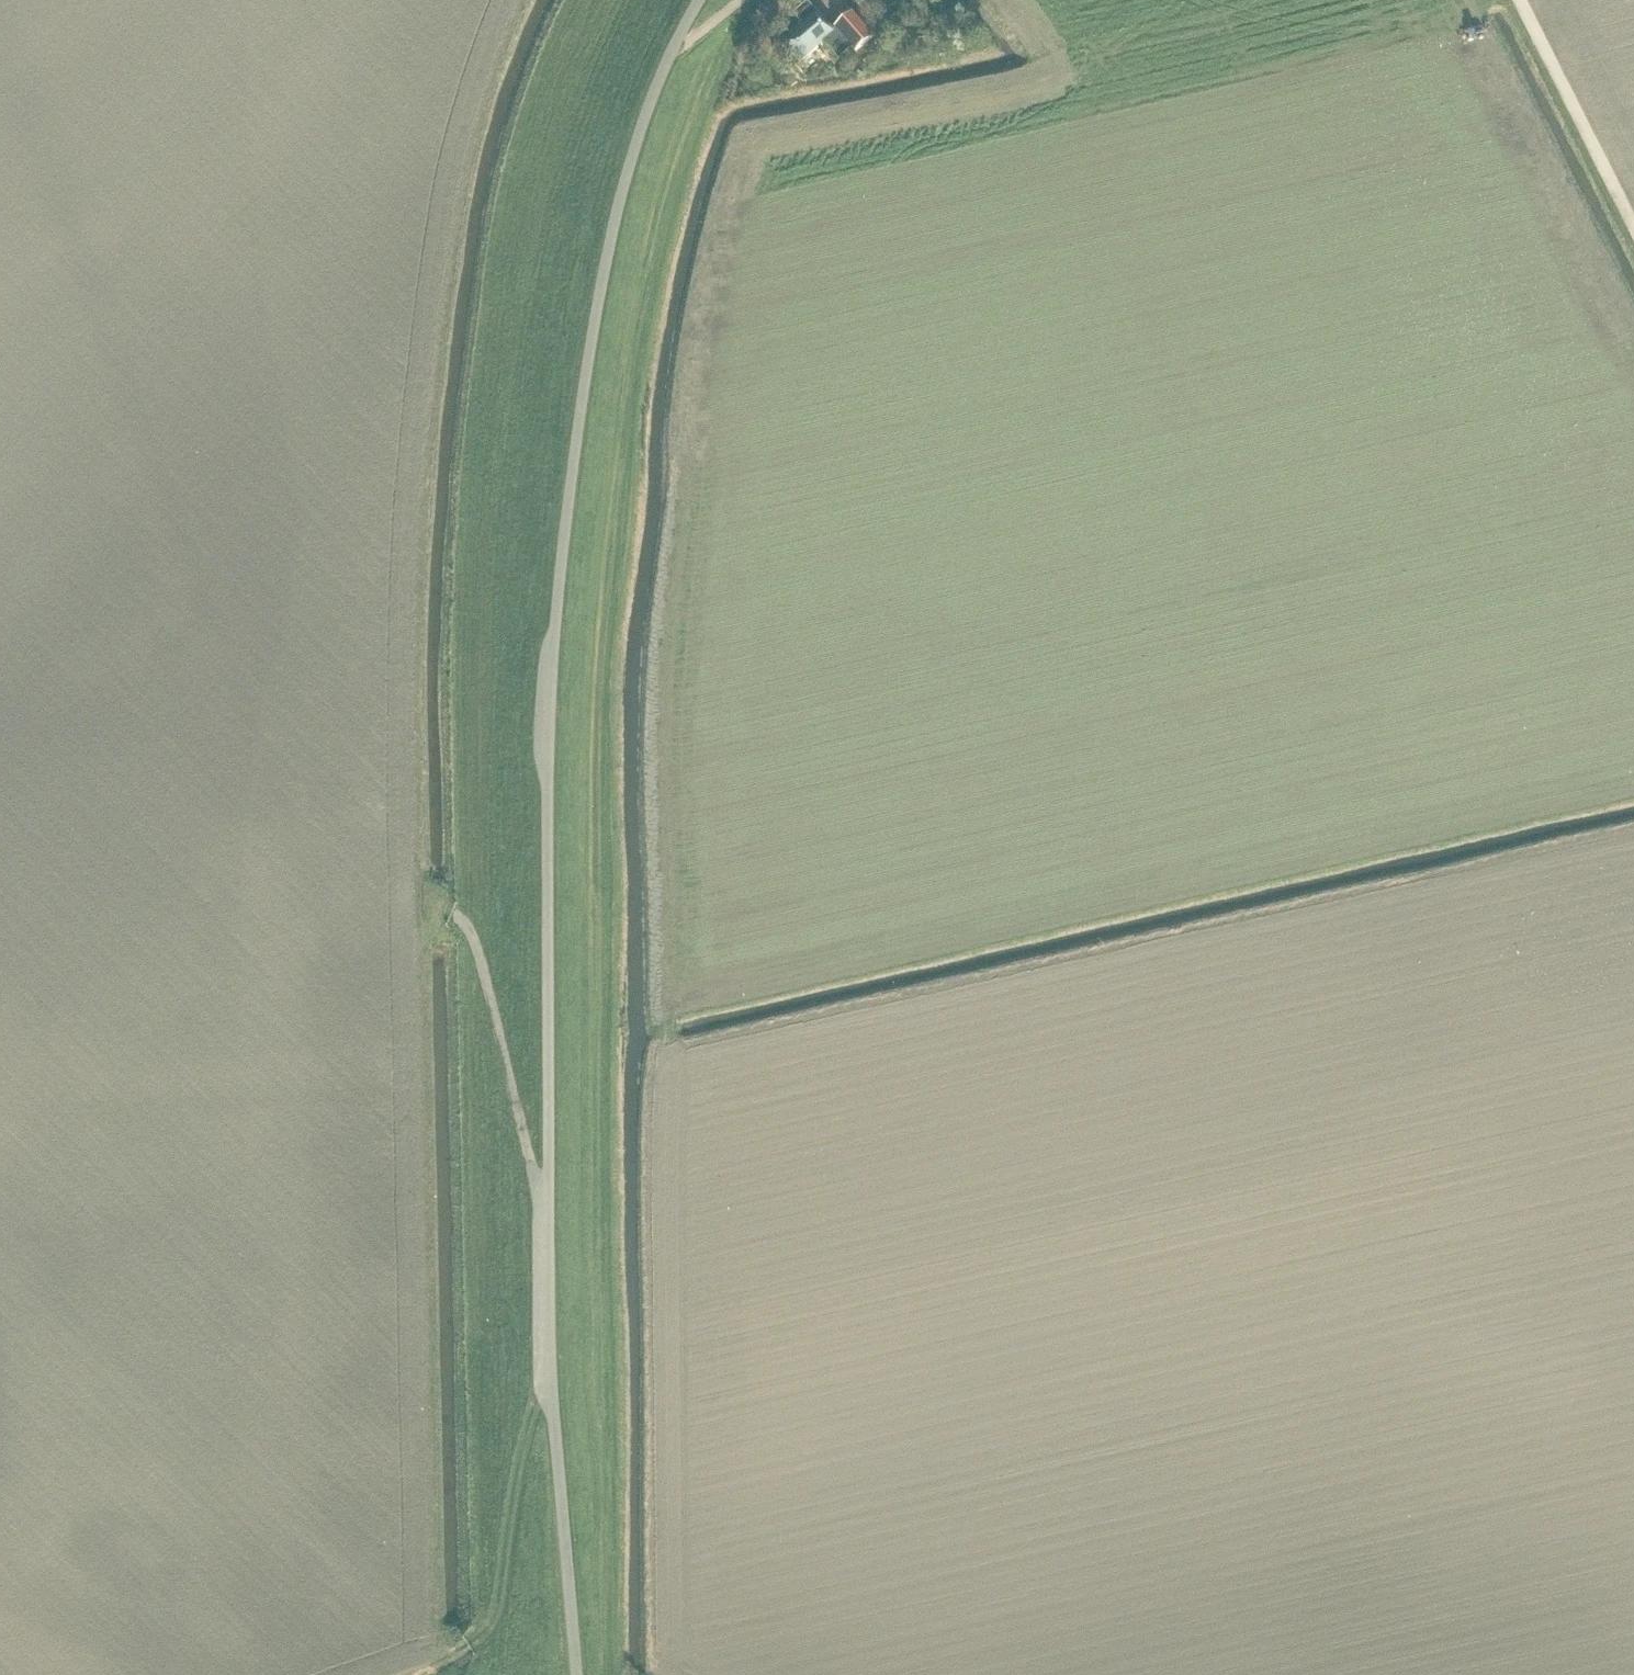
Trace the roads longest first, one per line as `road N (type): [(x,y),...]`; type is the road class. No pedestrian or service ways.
road 1 (unclassified): [(578,1674),(552,1383),(550,701),(573,466),(616,219),(646,116),(700,0)]

